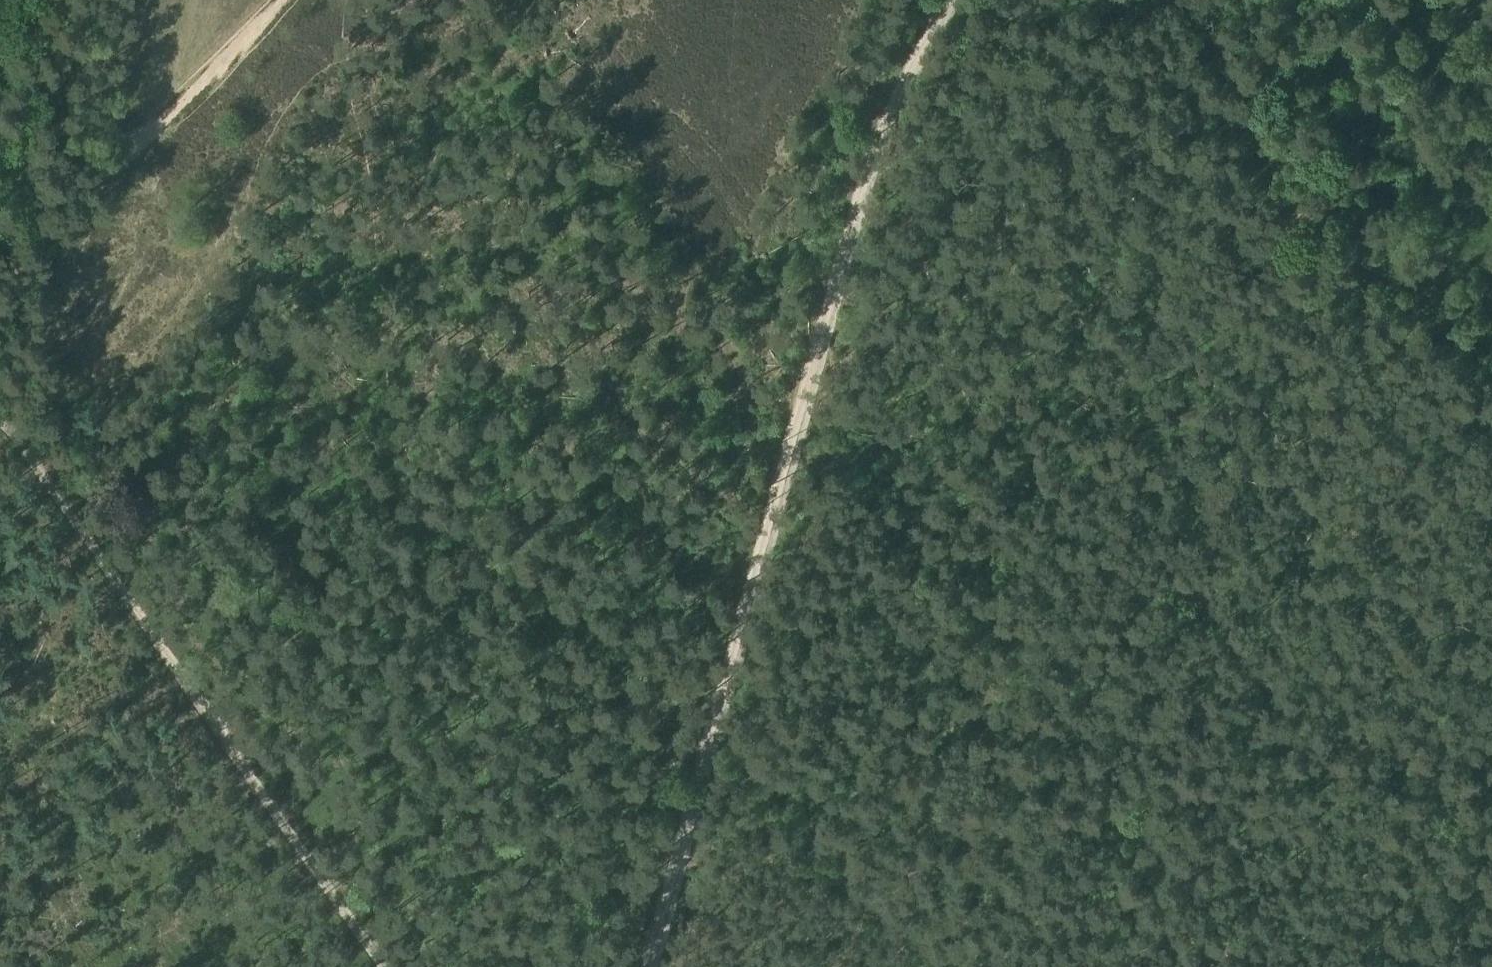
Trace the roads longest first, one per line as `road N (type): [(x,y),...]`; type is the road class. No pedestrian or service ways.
road 1 (track): [(375,966),(0,420)]
road 2 (track): [(802,380),(644,966)]
road 3 (track): [(1491,367),(1320,231),(1268,161),(1212,36),(1184,0)]
road 4 (track): [(802,380),(876,135),(941,0)]
road 5 (track): [(0,282),(280,0)]

